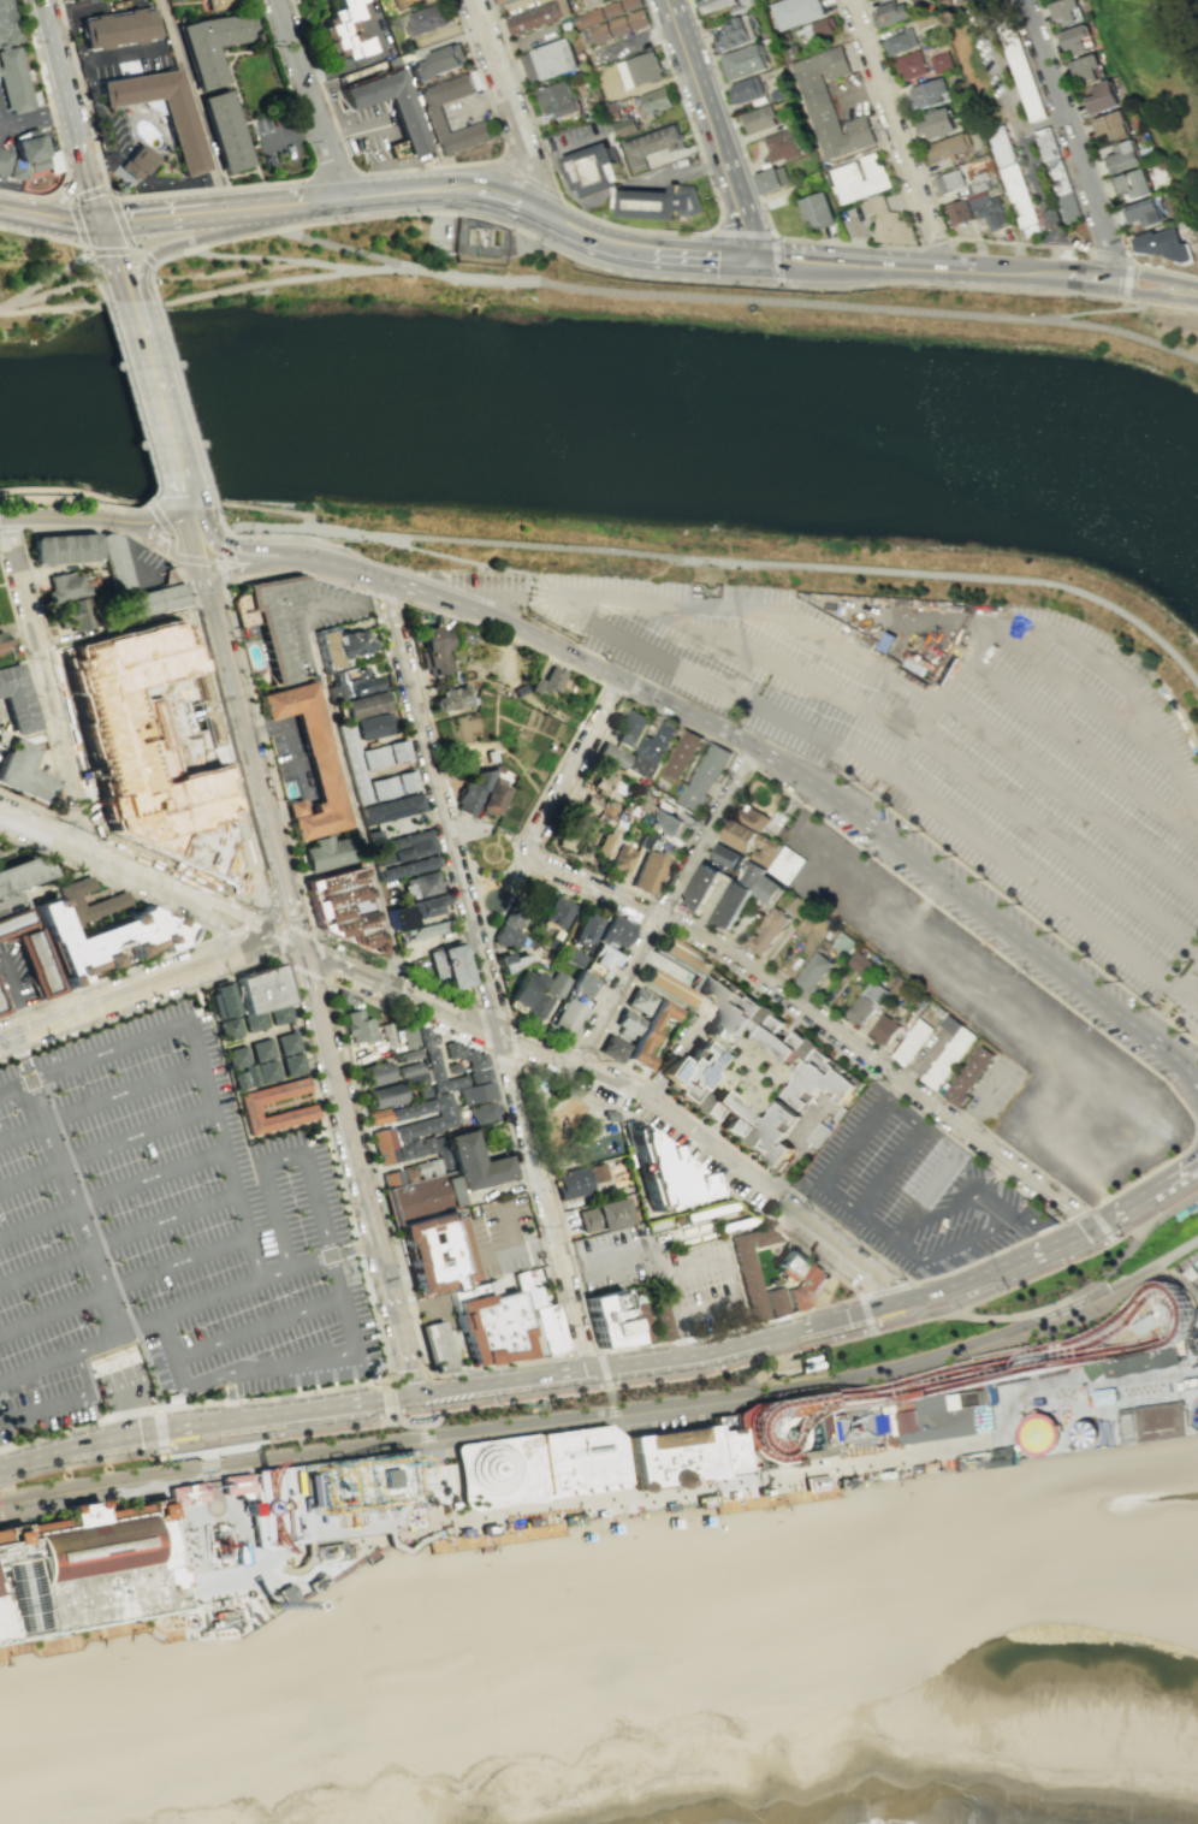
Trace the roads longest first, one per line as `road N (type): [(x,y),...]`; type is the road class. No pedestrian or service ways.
road 1 (tertiary): [(1197,1084),(855,815),(754,746),(623,676)]
road 2 (residential): [(659,916),(724,947),(1092,1227)]
road 3 (residential): [(498,1032),(380,580)]
road 4 (tertiary): [(301,946),(381,1244),(410,1394)]
road 5 (tertiary): [(0,1468),(138,1431),(410,1394)]
road 6 (tertiary): [(603,1366),(779,1337),(900,1305),(991,1269)]
road 7 (residential): [(637,1090),(301,946)]
road 8 (residential): [(577,1064),(754,746)]
road 9 (tertiary): [(623,676),(481,612),(284,555)]
road 10 (residential): [(498,1032),(588,1368)]
road 11 (residential): [(91,851),(2,516)]
road 12 (residential): [(268,929),(227,955),(0,1045)]
road 13 (tertiary): [(206,588),(280,870)]
road 14 (residential): [(849,0),(944,270)]
road 15 (residential): [(1116,259),(1021,0)]
road 16 (secondary): [(755,260),(667,0)]
road 17 (residential): [(545,219),(472,0)]
road 18 (residential): [(346,199),(276,0)]
road 19 (residential): [(184,896),(0,806)]
road 20 (residential): [(530,852),(532,835),(623,676)]
road 21 (tertiary): [(410,1394),(603,1366)]
road 22 (secondary): [(755,260),(944,270)]
road 23 (residential): [(188,514),(142,522),(0,517)]
road 24 (tertiary): [(42,0),(84,168)]
road 25 (secondary): [(124,295),(156,250),(266,209)]
road 26 (residential): [(770,1191),(637,1090)]
road 27 (secondary): [(102,225),(266,209)]
road 28 (residential): [(903,1304),(895,1286),(785,1204)]
road 29 (residential): [(659,916),(545,869),(530,852)]
road 30 (secondary): [(622,248),(755,260)]
road 31 (residential): [(301,946),(184,896)]
road 32 (tertiary): [(1092,1227),(1197,1166)]

